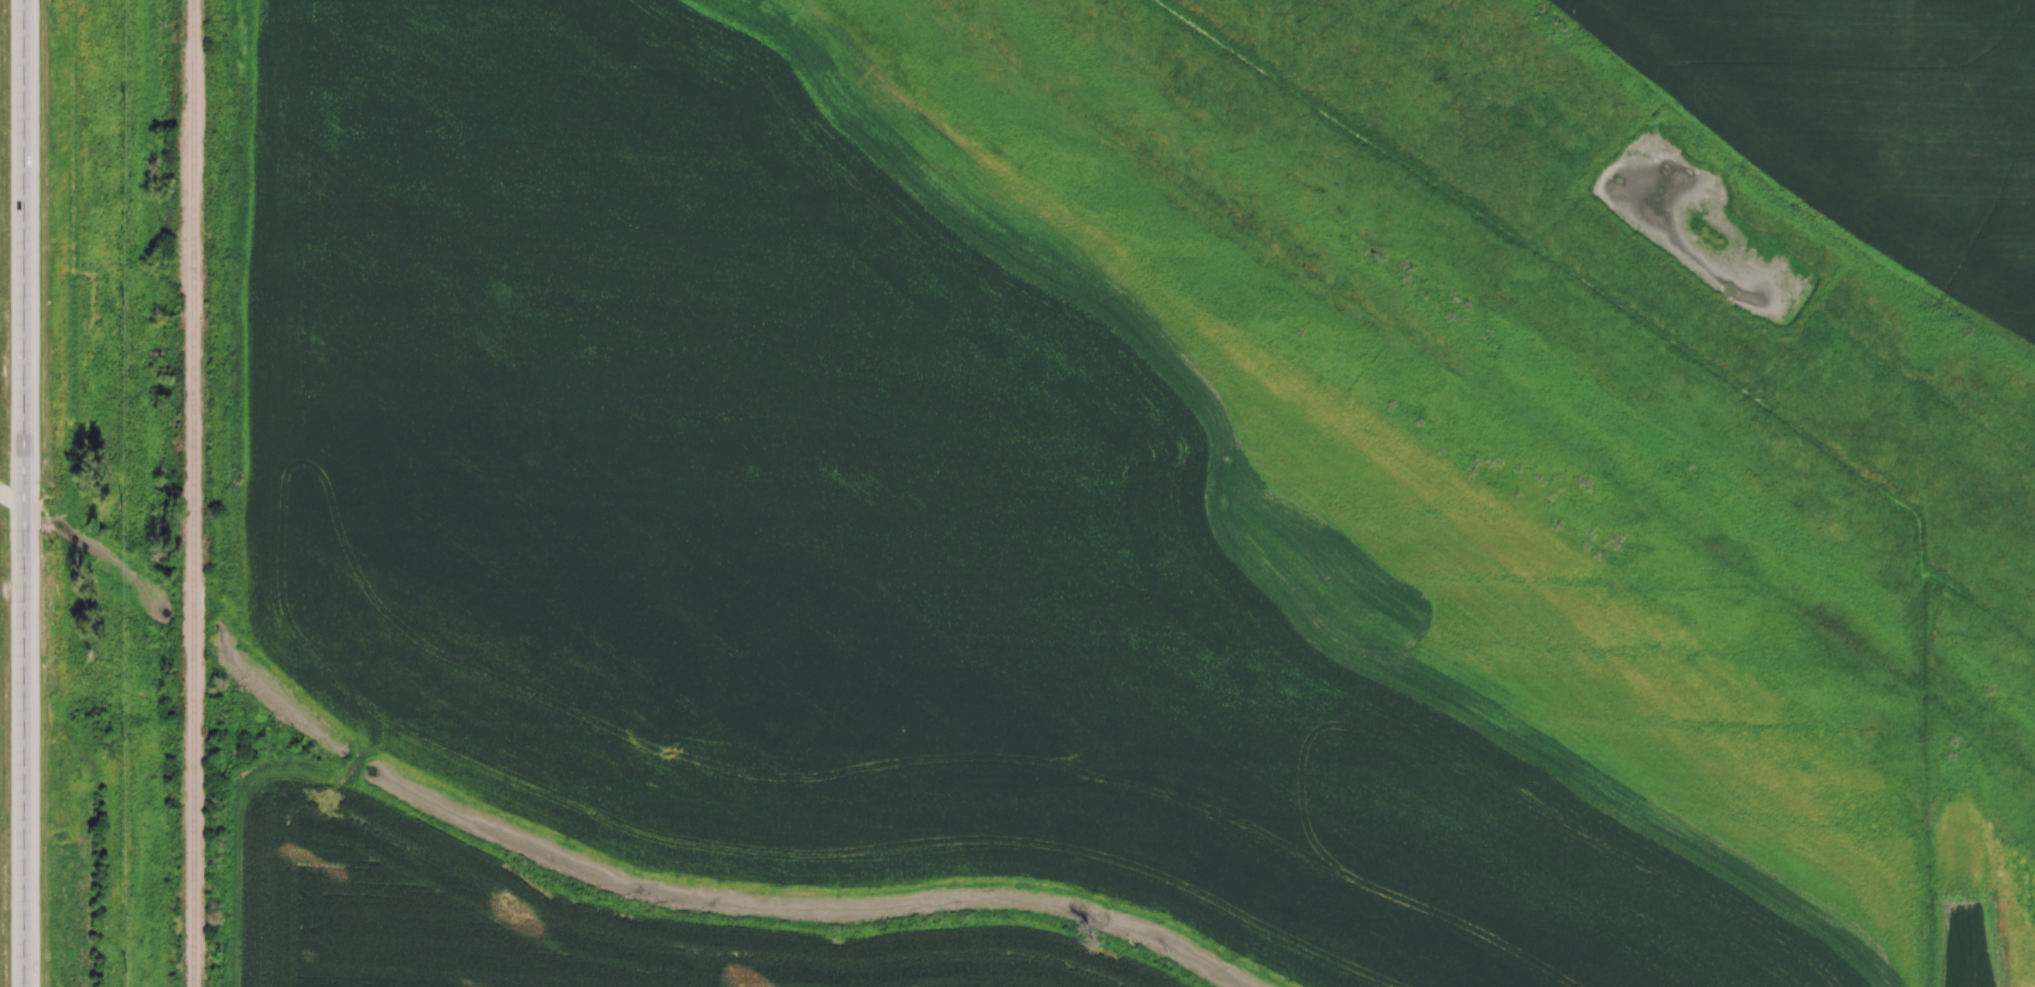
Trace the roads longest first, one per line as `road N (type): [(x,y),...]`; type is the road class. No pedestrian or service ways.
road 1 (motorway): [(25,986),(24,0)]

